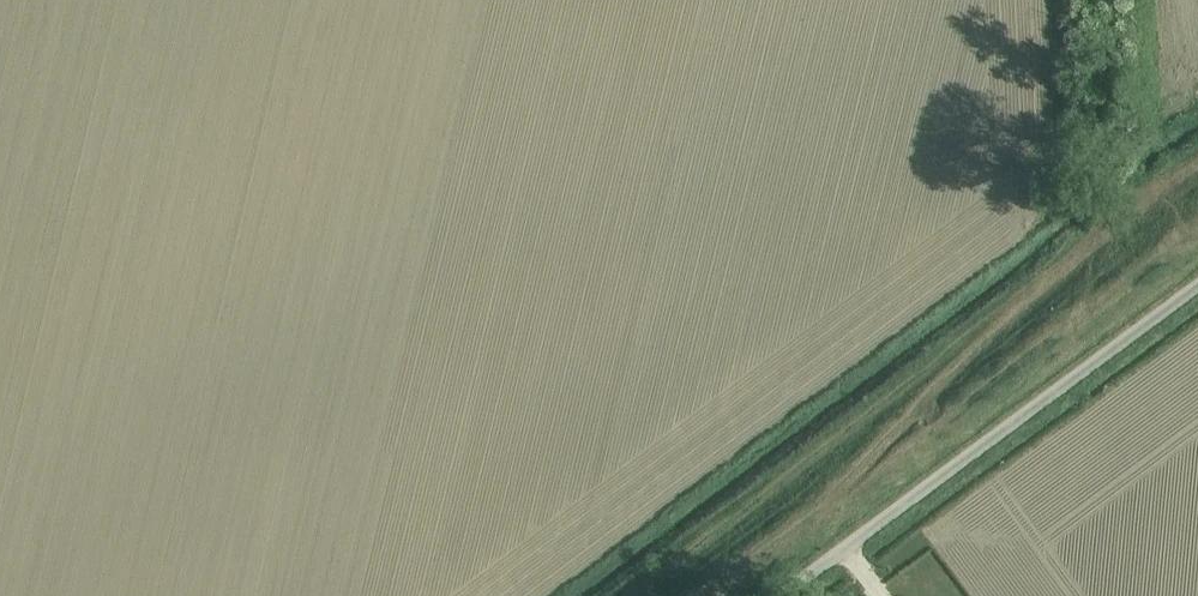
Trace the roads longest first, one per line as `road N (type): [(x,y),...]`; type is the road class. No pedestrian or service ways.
road 1 (unclassified): [(783,595),(1197,288)]

